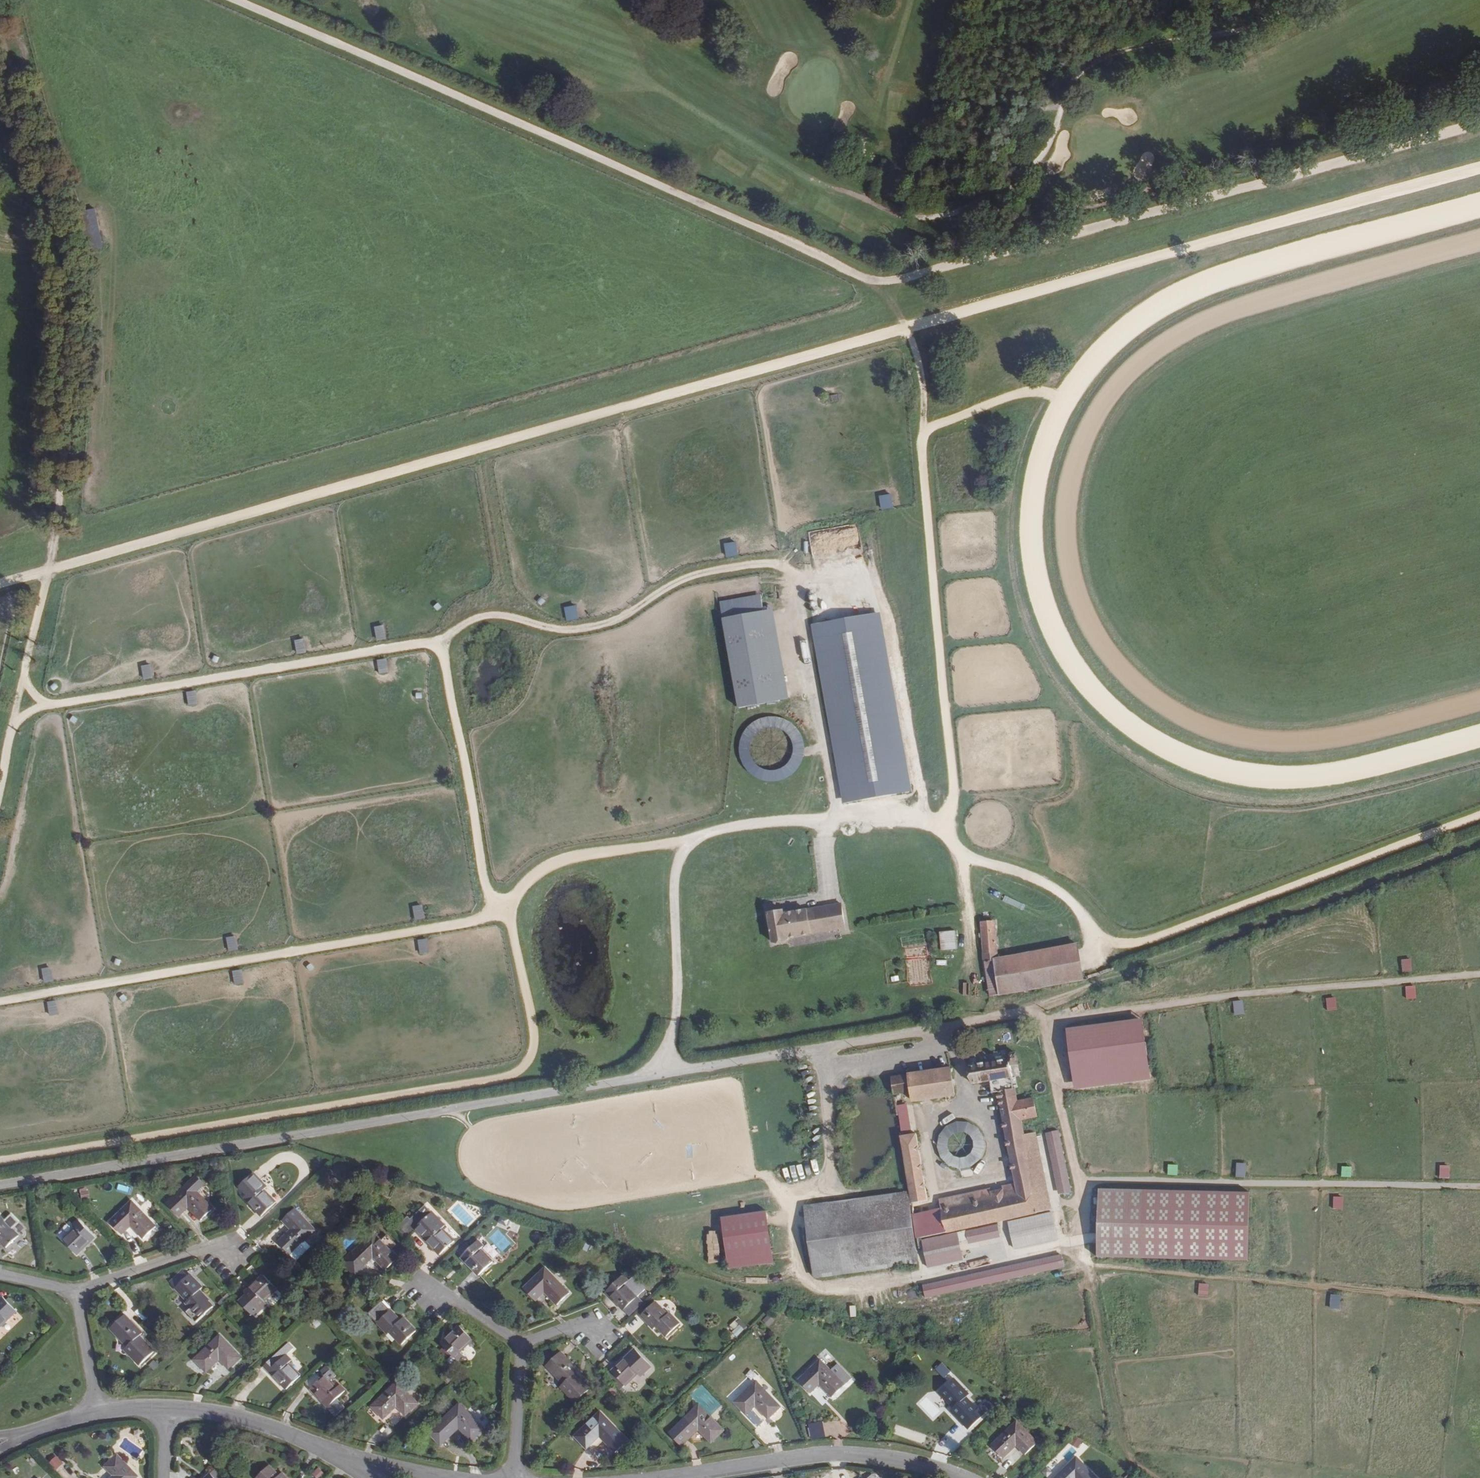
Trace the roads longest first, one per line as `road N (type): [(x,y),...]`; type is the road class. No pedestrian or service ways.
road 1 (track): [(0,585),(1479,170)]
road 2 (track): [(1479,815),(1126,942),(1088,923),(1063,896),(973,855),(949,829),(866,817),(702,837),(684,845),(674,862),(678,992),(666,1073)]
road 3 (residential): [(951,1025),(0,1185)]
road 4 (track): [(684,845),(594,854),(525,878),(504,912),(532,1037),(529,1062),(506,1077),(0,1162)]
road 5 (track): [(0,806),(52,570),(77,341),(65,214),(15,91),(0,9)]
road 6 (track): [(0,999),(465,928),(504,912),(487,896),(444,642)]
road 7 (track): [(880,282),(917,362),(953,786),(949,829),(976,992)]
road 8 (track): [(227,0),(880,282)]
road 9 (track): [(1038,1008),(1088,1262),(1479,1303)]
road 10 (track): [(880,282),(1479,123)]
road 11 (track): [(1479,840),(1038,1008)]
road 12 (track): [(1044,1024),(1259,991),(1479,973)]
road 13 (track): [(22,709),(444,642)]
road 14 (track): [(1479,1187),(1073,1182)]
road 15 (residential): [(963,1477),(858,1456),(665,1477)]
road 16 (residential): [(335,1454),(260,1421),(166,1407)]
road 17 (residential): [(229,1256),(209,1250),(79,1296)]
road 18 (track): [(925,435),(1023,391),(1054,396)]
road 19 (residential): [(520,1349),(514,1477)]

